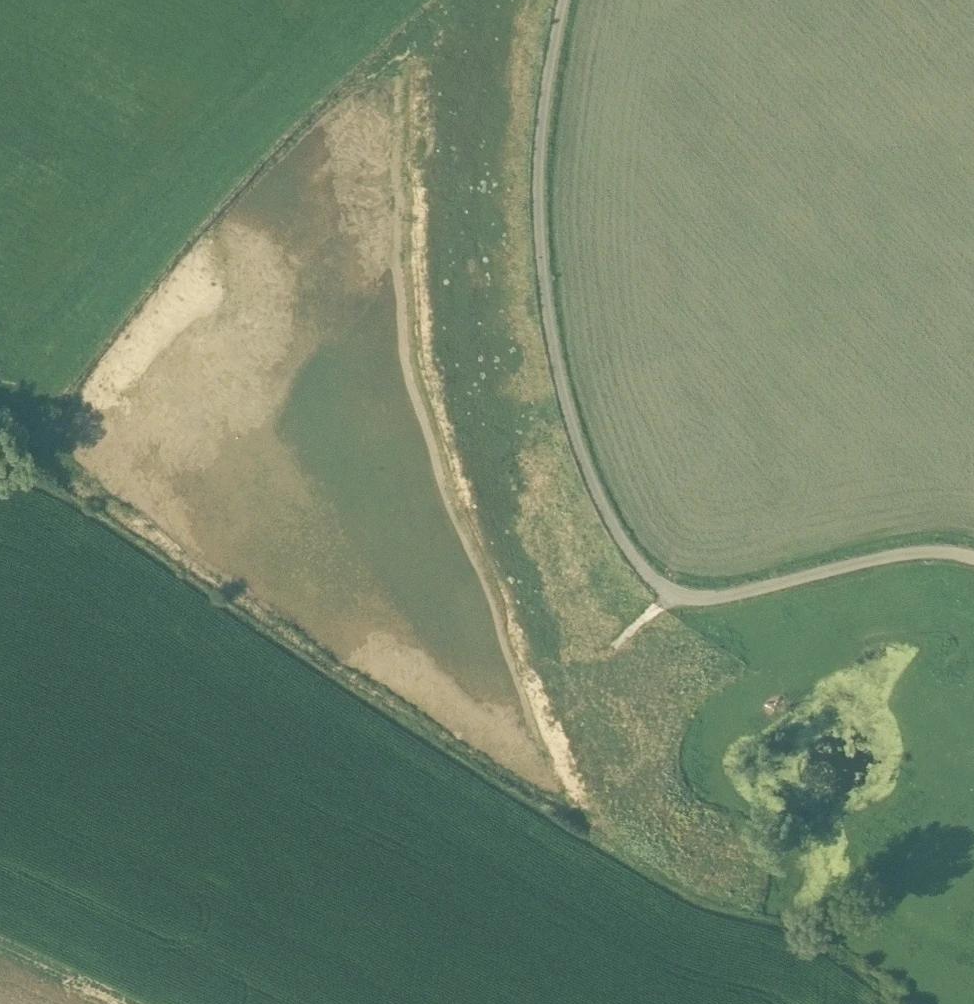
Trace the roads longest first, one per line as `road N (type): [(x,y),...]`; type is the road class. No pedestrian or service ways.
road 1 (unclassified): [(973,555),(926,550),(699,603),(647,576),(593,476),(556,345),(547,272),(546,124),(567,0)]

